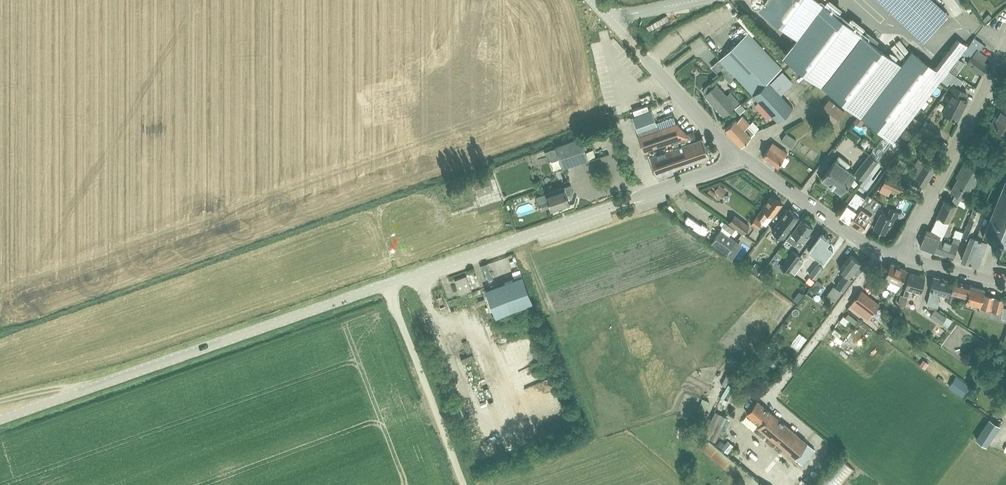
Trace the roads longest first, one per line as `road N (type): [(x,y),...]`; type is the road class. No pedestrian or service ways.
road 1 (tertiary): [(0,419),(387,285)]
road 2 (tertiary): [(387,285),(743,158)]
road 3 (unclassified): [(900,255),(1005,44)]
road 4 (tertiary): [(743,158),(593,0)]
road 5 (unclassified): [(464,484),(387,285)]
road 6 (tertiary): [(900,255),(847,232),(743,158)]

